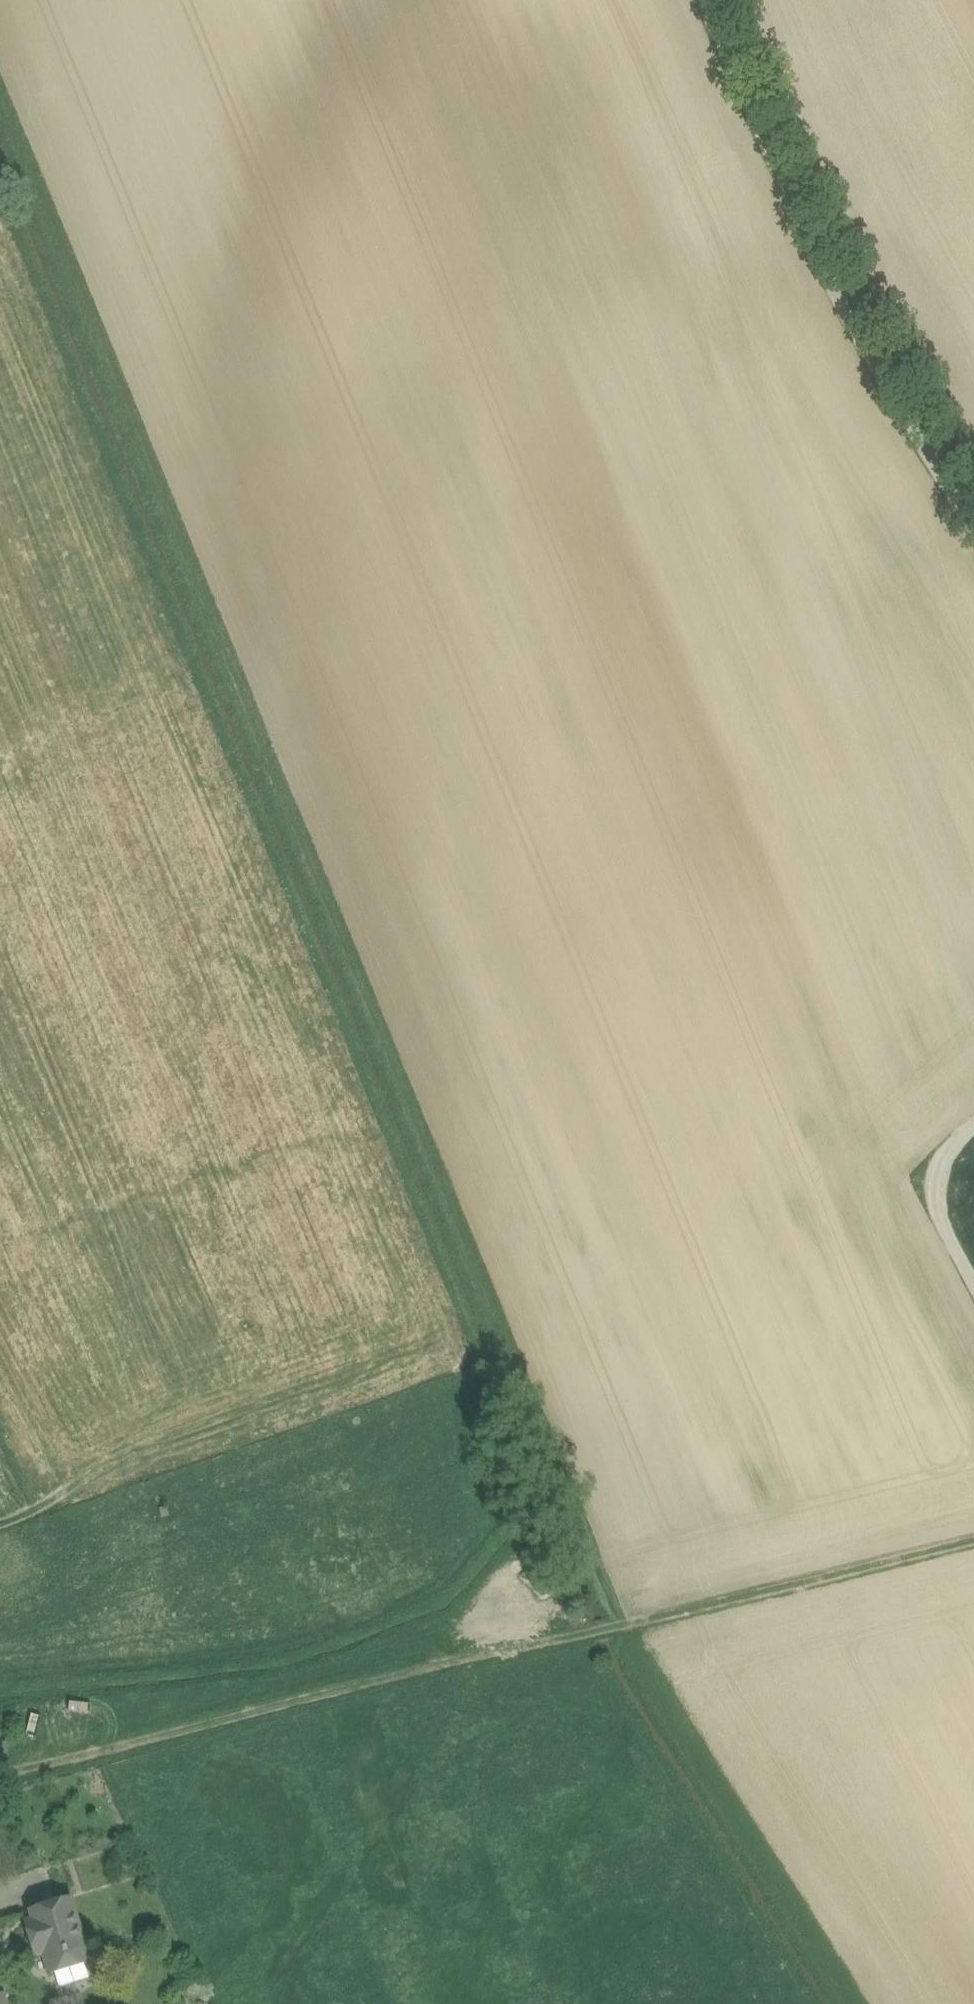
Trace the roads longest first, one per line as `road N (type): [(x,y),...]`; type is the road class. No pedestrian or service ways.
road 1 (track): [(973,1538),(0,1782)]
road 2 (track): [(720,0),(883,350),(973,491)]
road 3 (track): [(973,1131),(947,1154),(930,1195),(973,1280)]

